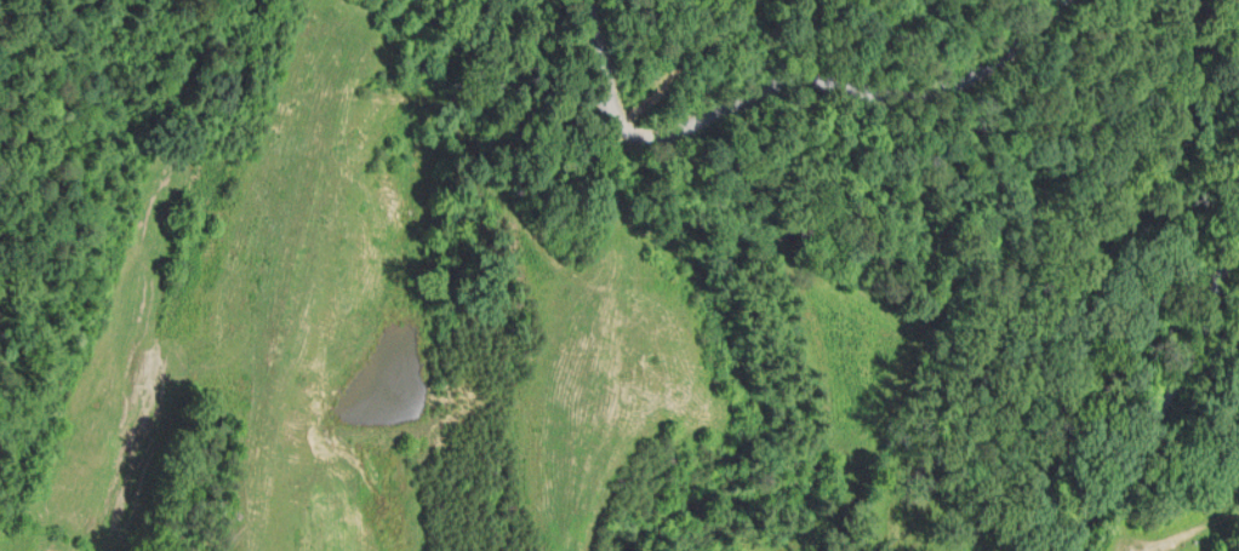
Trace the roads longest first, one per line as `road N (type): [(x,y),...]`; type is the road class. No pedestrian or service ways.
road 1 (residential): [(1072,0),(1052,27),(984,71),(930,93),(799,84),(748,93),(718,114),(662,128),(616,113),(594,0)]
road 2 (residential): [(1080,550),(1200,351),(1238,238)]
road 3 (track): [(743,0),(742,12),(630,117)]

